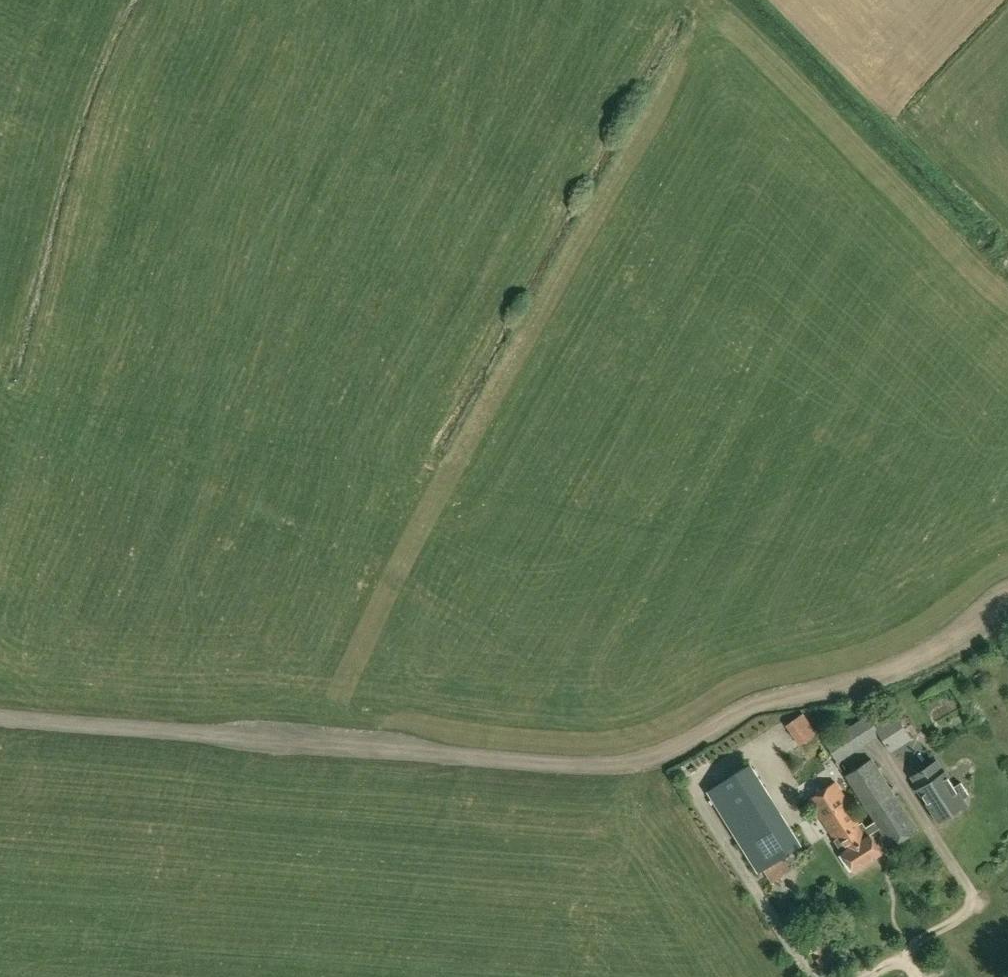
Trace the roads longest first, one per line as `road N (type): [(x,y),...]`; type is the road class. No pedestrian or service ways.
road 1 (track): [(913,976),(906,957),(979,906),(884,761)]

